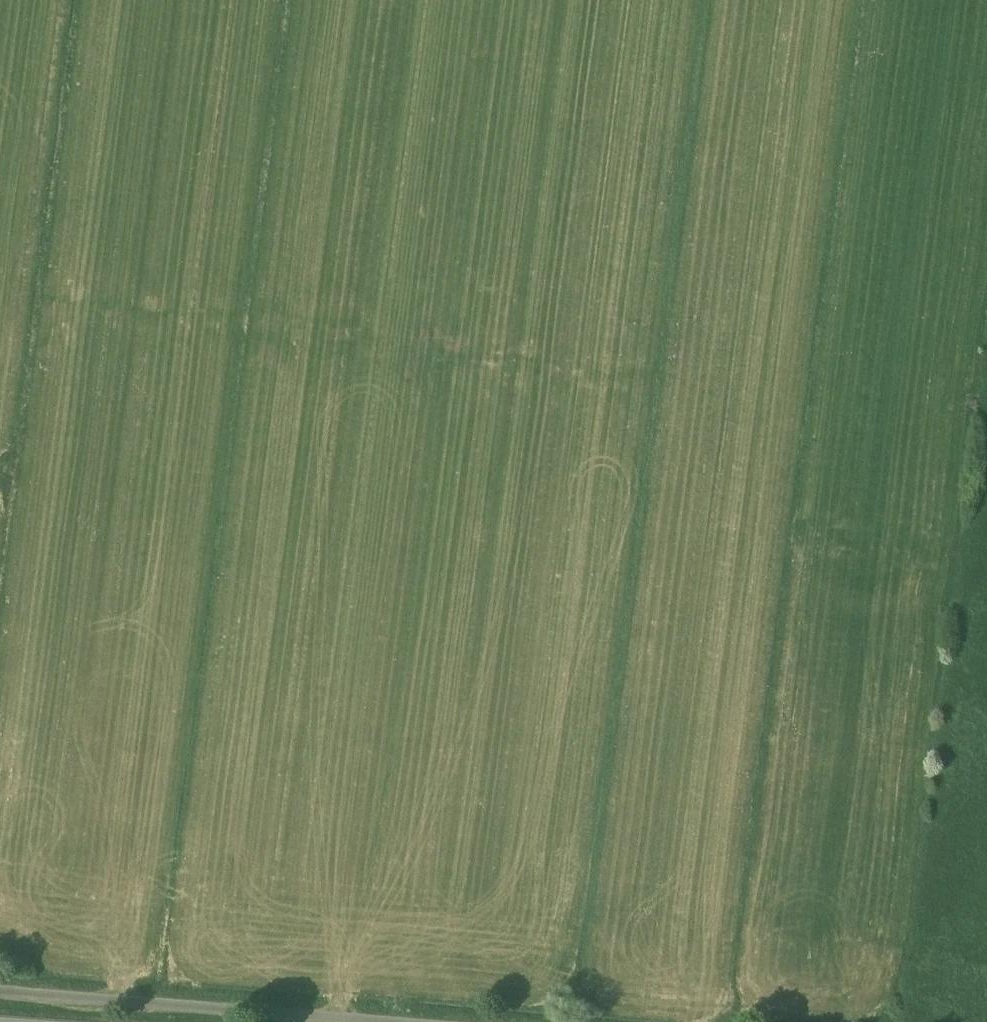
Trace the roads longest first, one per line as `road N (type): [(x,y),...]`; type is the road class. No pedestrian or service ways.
road 1 (unclassified): [(0,984),(448,1021)]

